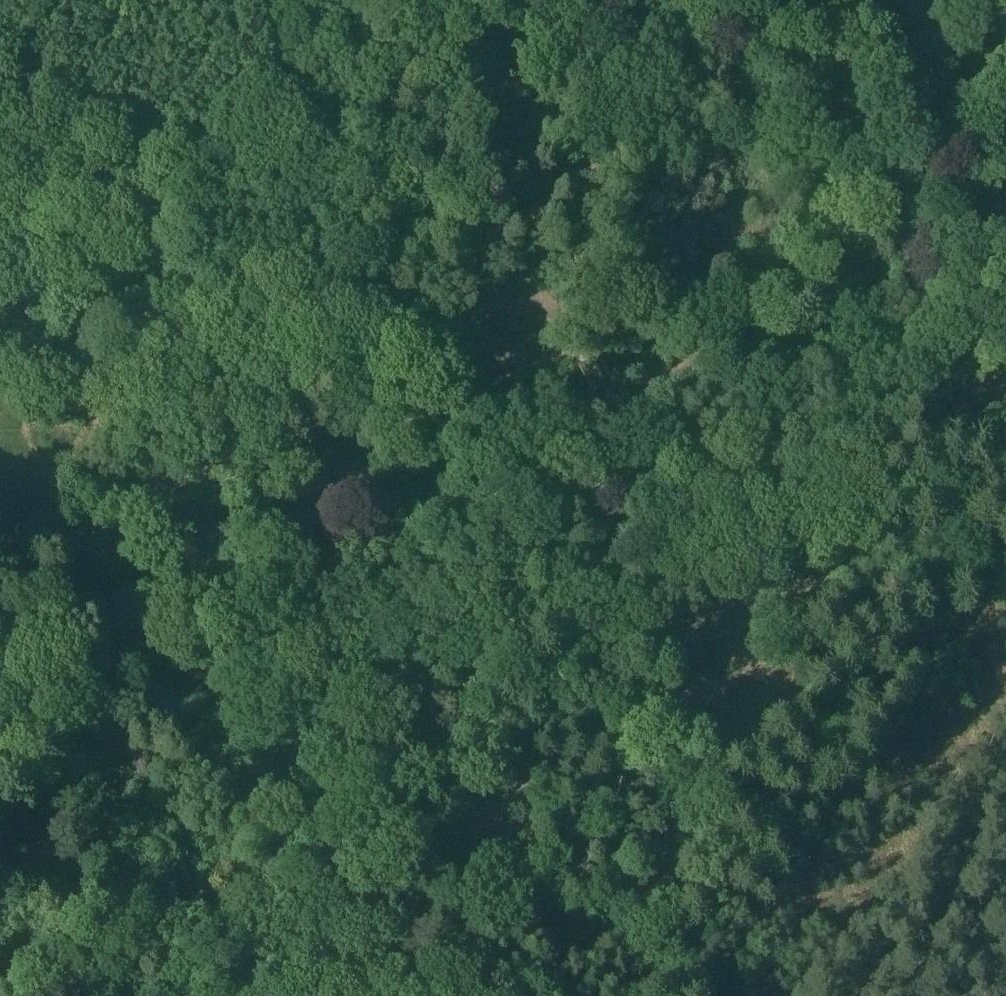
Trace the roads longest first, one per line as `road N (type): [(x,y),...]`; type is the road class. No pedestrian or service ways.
road 1 (track): [(228,995),(0,850)]
road 2 (track): [(819,0),(1005,157)]

